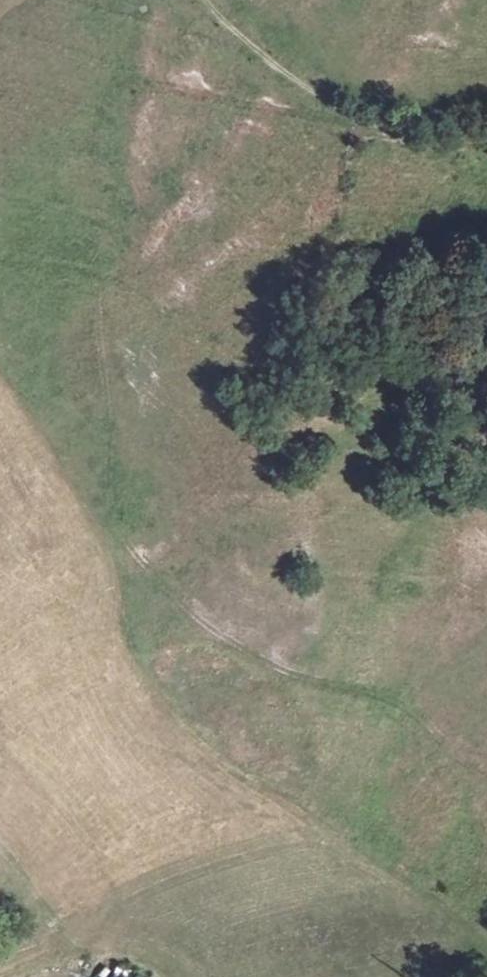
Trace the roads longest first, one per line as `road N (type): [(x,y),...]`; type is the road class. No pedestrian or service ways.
road 1 (track): [(486,139),(412,139),(364,124),(320,100),(202,0)]

